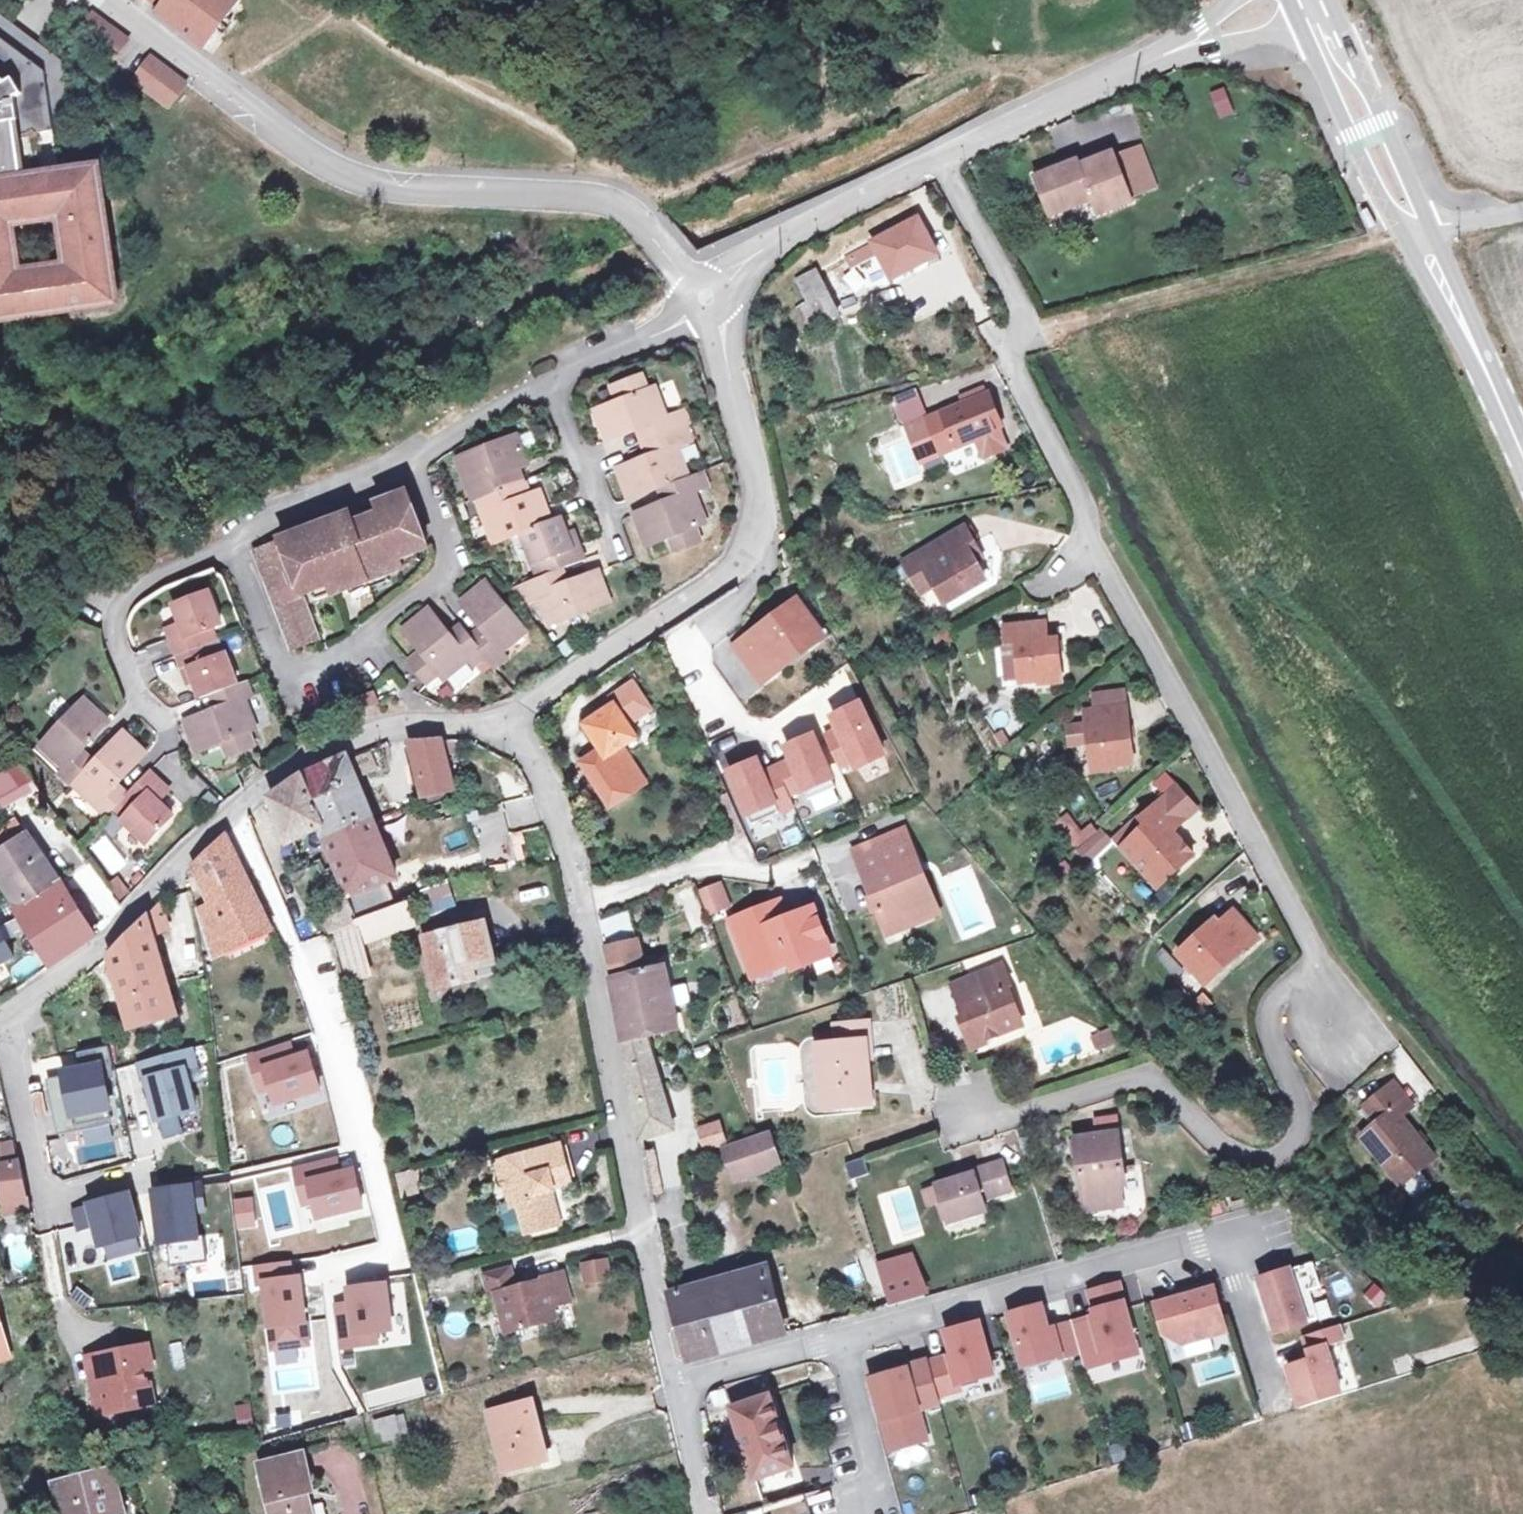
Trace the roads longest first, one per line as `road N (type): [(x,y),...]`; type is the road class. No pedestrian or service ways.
road 1 (residential): [(707,294),(627,210),(543,191),(400,194),(327,161),(260,110),(213,91),(108,0)]
road 2 (residential): [(668,1382),(671,1345),(552,785),(511,730)]
road 3 (residential): [(511,730),(525,706),(750,560),(759,490),(724,328),(707,294)]
road 4 (residential): [(839,1339),(1192,1248),(1222,1252),(1276,1417)]
road 5 (residential): [(707,294),(749,261),(1204,38)]
road 6 (residential): [(231,816),(314,1006),(367,1155),(388,1246),(375,1259),(317,1268)]
road 7 (residential): [(4,1019),(153,894),(231,816)]
road 8 (residential): [(231,816),(254,794),(368,737),(446,724),(511,730)]
road 9 (residential): [(4,1019),(37,1181),(69,1196),(139,1185)]
road 10 (secondary): [(1418,233),(1406,175),(1325,0)]
road 11 (secondary): [(1295,23),(1375,191),(1418,233)]
road 12 (secondary): [(1418,233),(1522,454)]
road 13 (residential): [(839,1339),(880,1490),(866,1513)]
road 14 (residential): [(668,1382),(839,1339)]
road 15 (residential): [(709,1513),(689,1415),(668,1382)]

